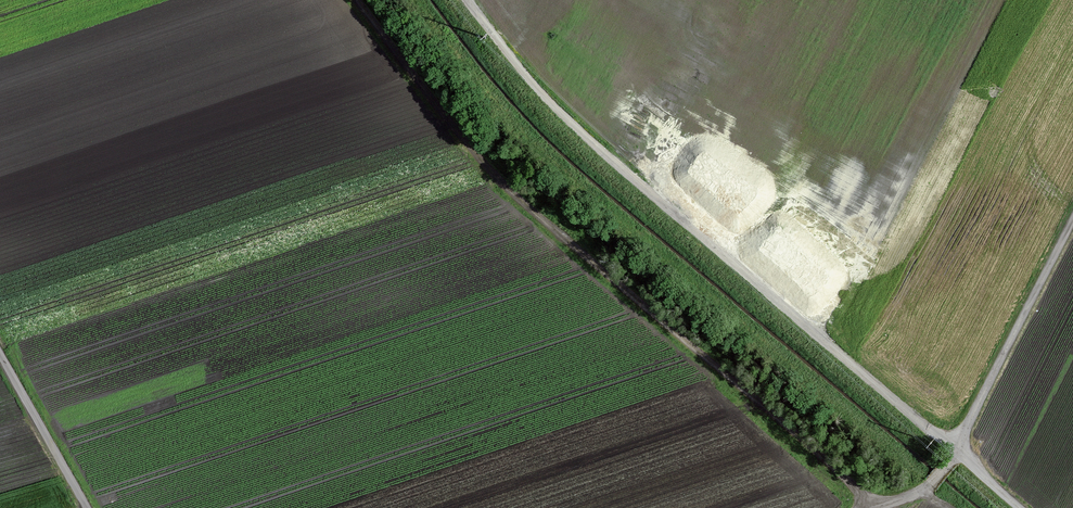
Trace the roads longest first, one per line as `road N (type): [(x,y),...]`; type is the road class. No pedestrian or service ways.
road 1 (track): [(469,0),(598,148),(1021,507)]
road 2 (track): [(366,0),(472,137),(877,507)]
road 3 (track): [(877,507),(926,489),(951,459),(1072,231)]
road 4 (track): [(0,354),(87,507)]

